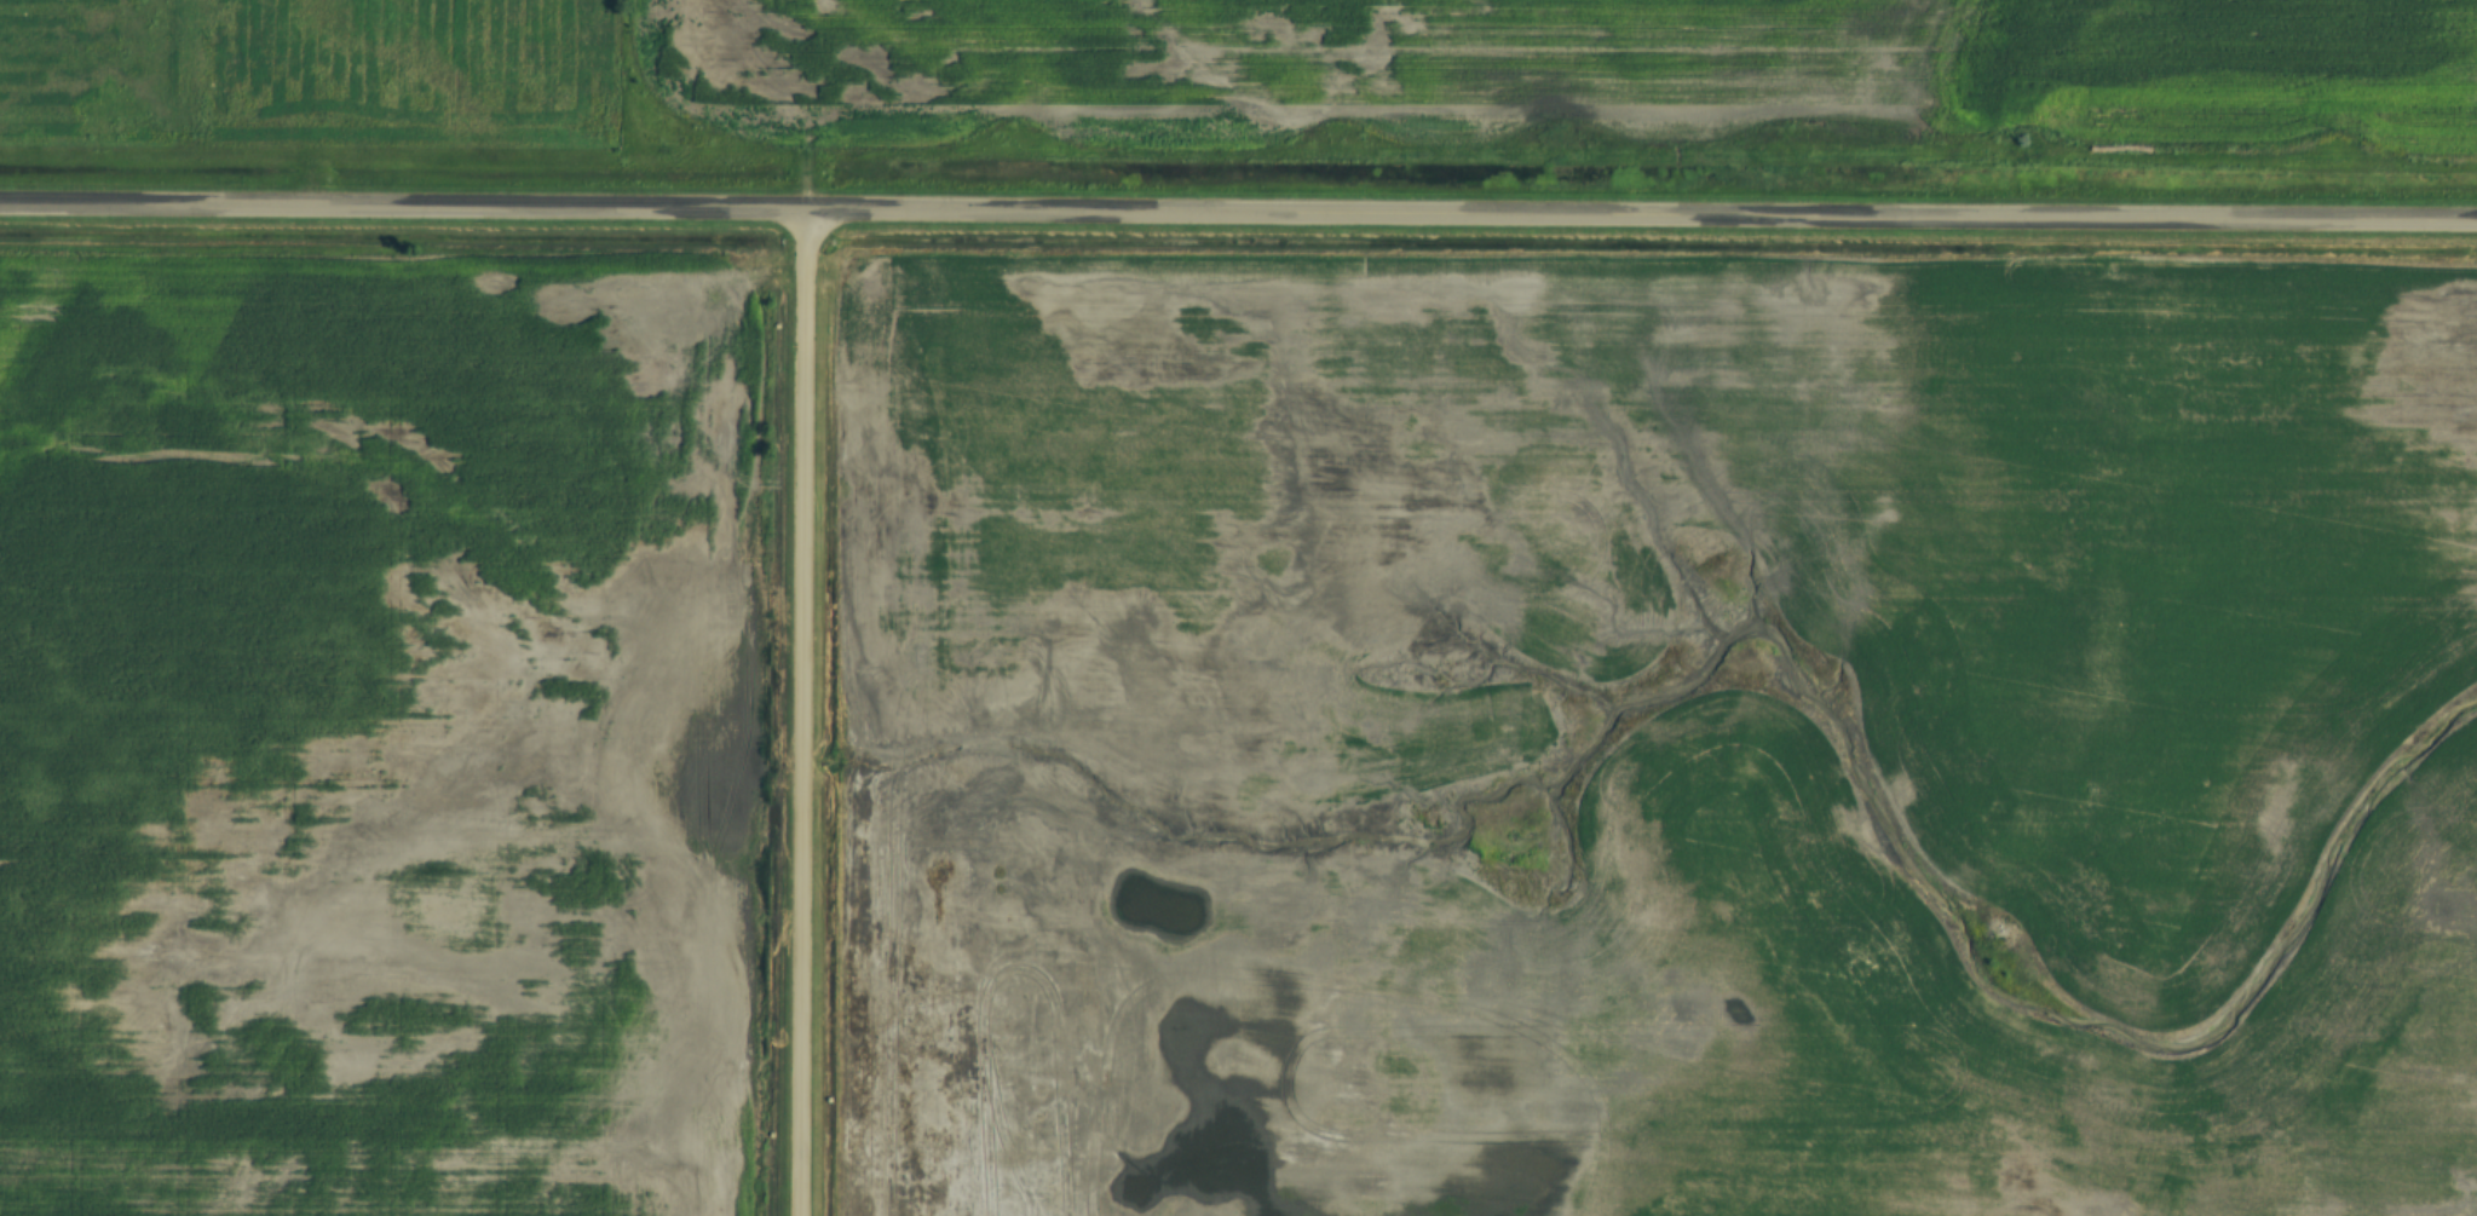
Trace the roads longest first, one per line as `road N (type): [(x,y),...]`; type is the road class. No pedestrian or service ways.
road 1 (tertiary): [(0,209),(2476,220)]
road 2 (residential): [(794,1215),(800,215)]

